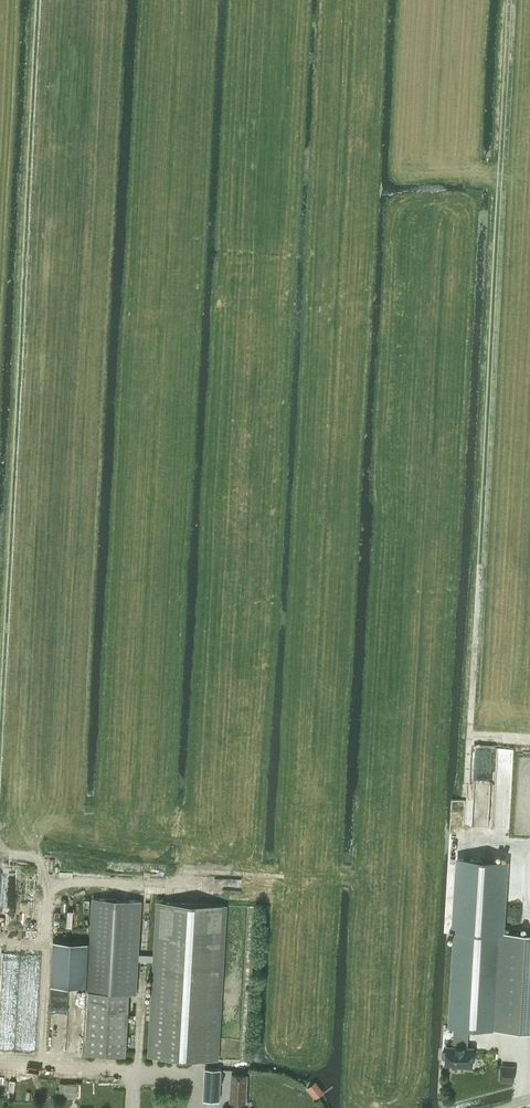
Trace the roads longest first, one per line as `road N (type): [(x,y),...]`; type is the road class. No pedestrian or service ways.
road 1 (track): [(529,851),(466,850),(512,0)]
road 2 (track): [(0,739),(41,0)]
road 3 (track): [(461,254),(468,163),(504,164)]

